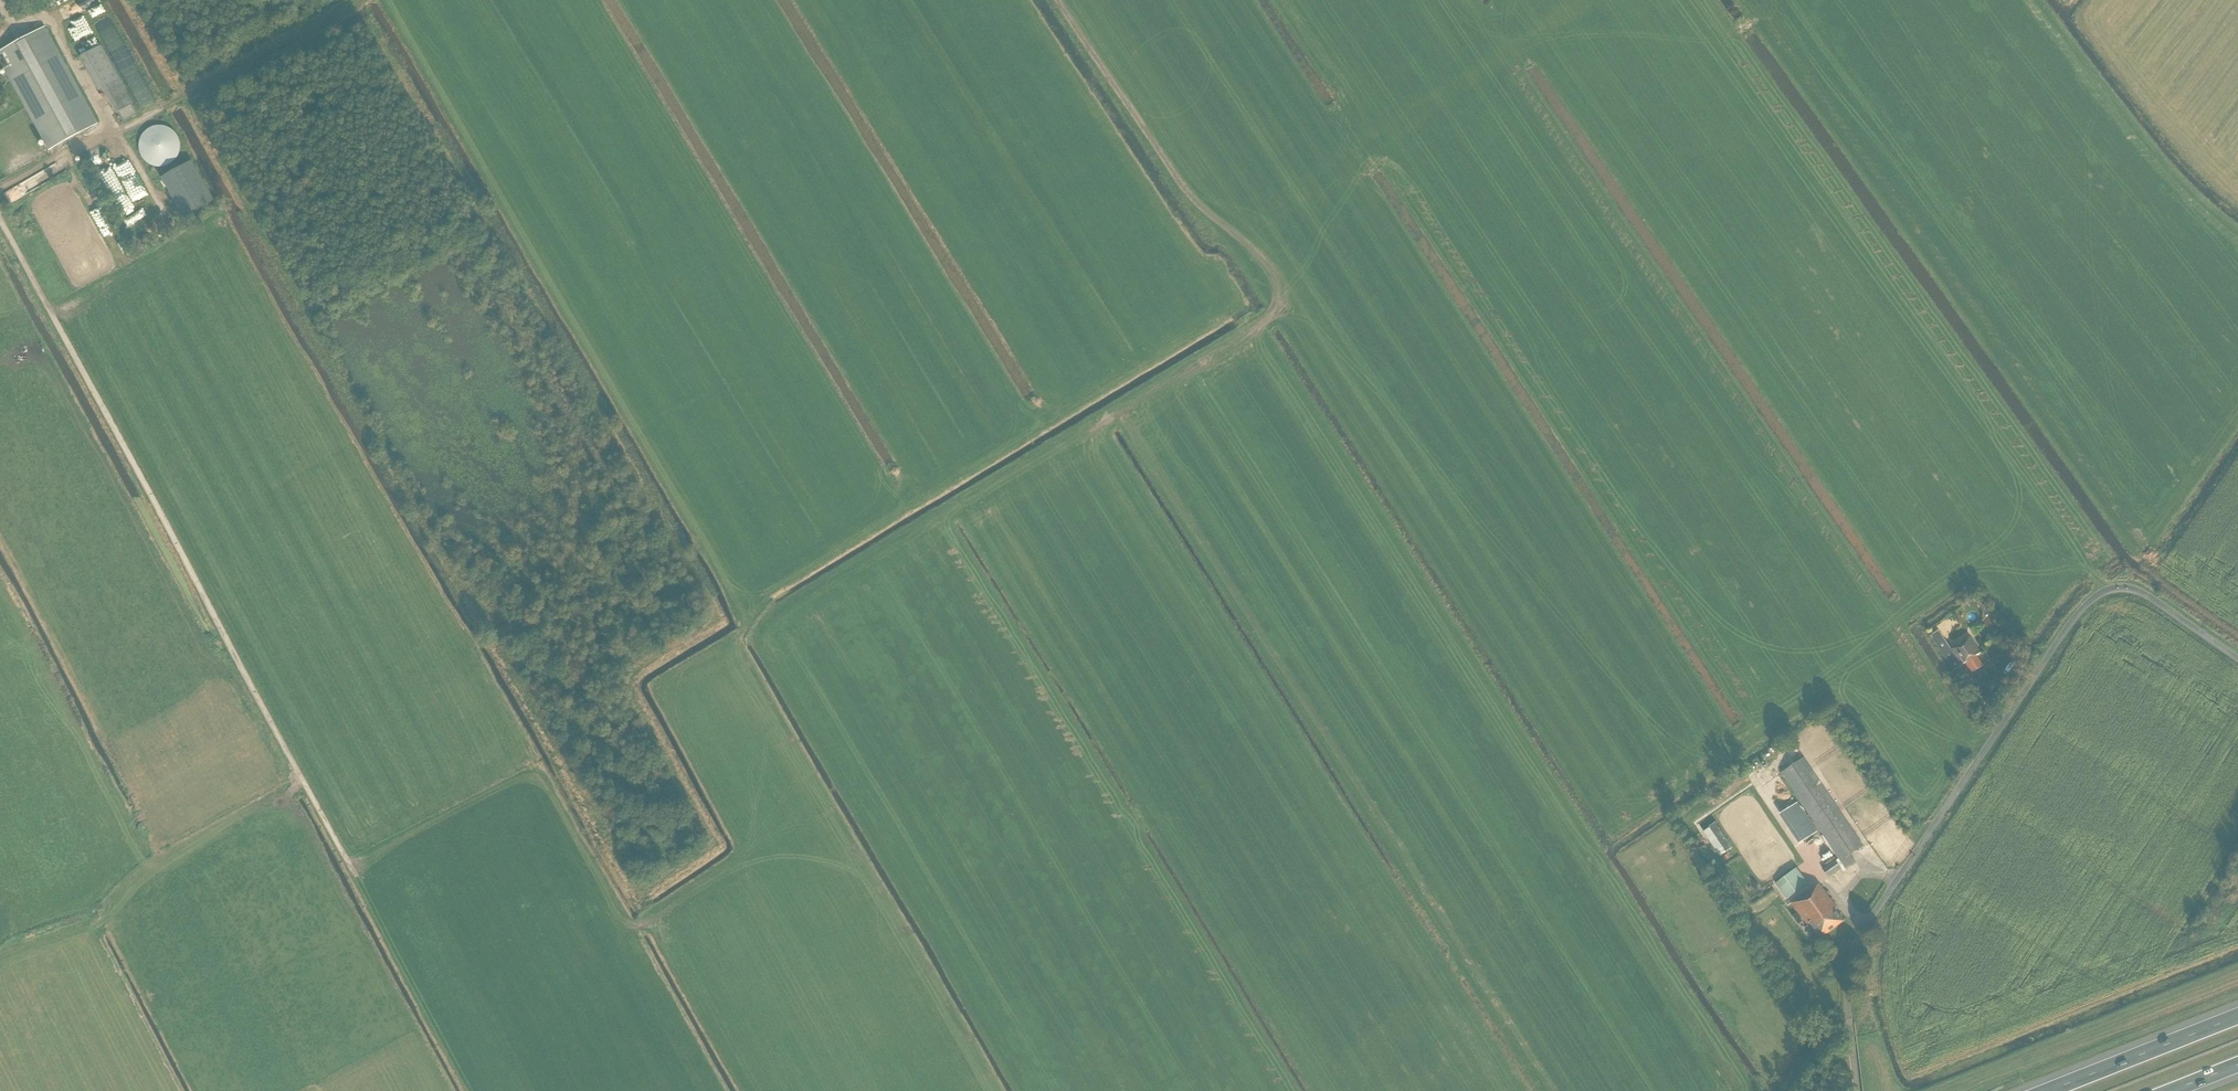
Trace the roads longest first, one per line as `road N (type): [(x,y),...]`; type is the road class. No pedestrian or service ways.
road 1 (unclassified): [(1848,1019),(1848,970),(1867,923),(2090,602),(2120,589),(2146,595),(2237,658)]
road 2 (motorway): [(2237,1017),(2050,1090)]

